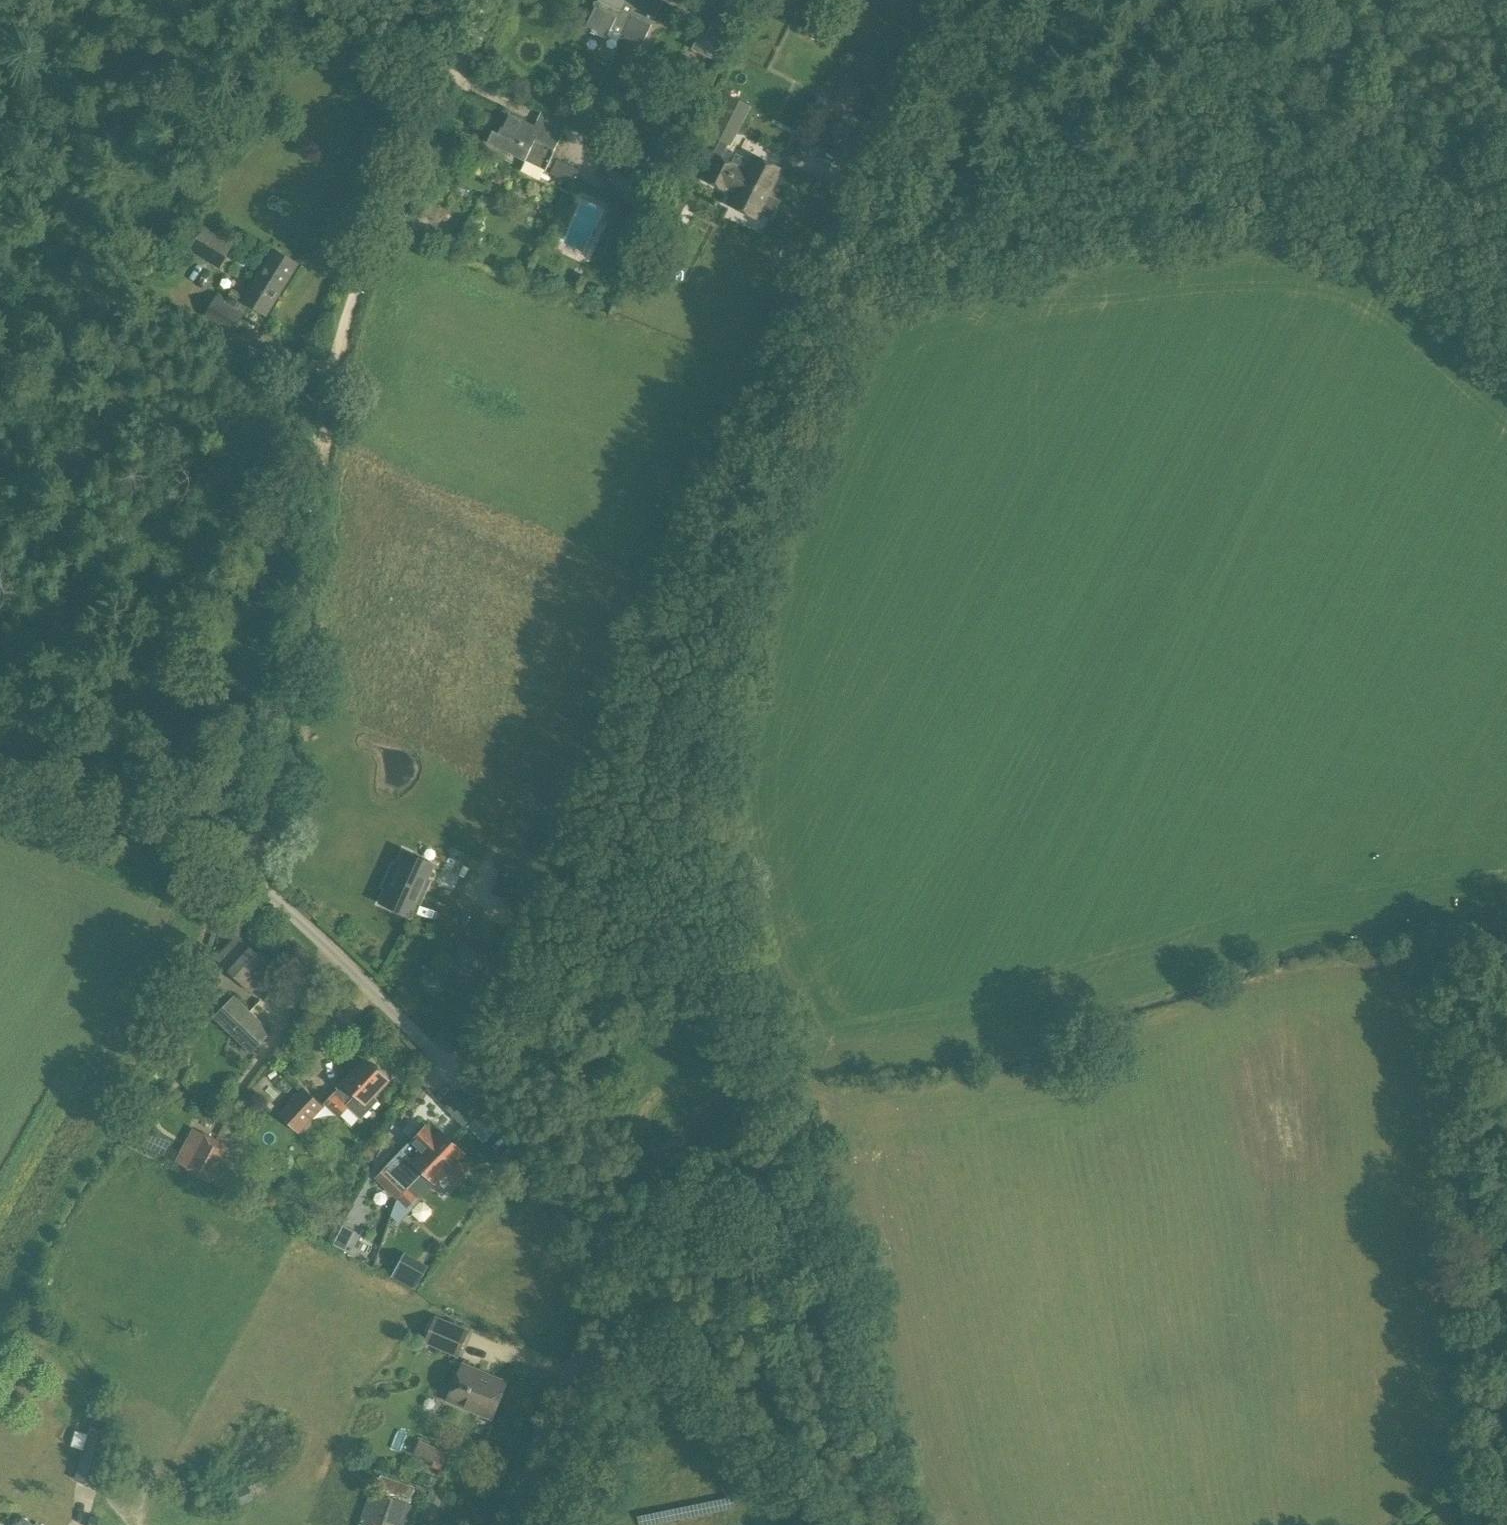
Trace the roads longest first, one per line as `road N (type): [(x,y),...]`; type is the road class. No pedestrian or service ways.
road 1 (unclassified): [(475,0),(333,304),(264,811),(239,878)]
road 2 (unclassified): [(505,1524),(612,1244),(483,1099),(303,923),(239,878)]
road 3 (track): [(536,858),(678,525),(800,271)]
road 4 (track): [(756,1085),(687,1147),(612,1244),(833,1474),(860,1524)]
road 5 (unclassified): [(239,878),(0,764)]

